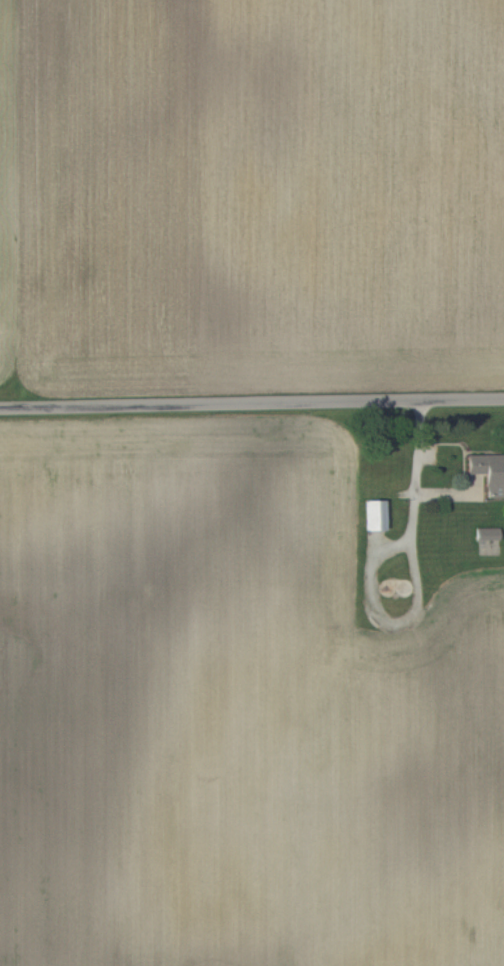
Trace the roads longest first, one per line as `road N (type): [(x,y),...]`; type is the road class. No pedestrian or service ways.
road 1 (residential): [(0,406),(503,397)]

